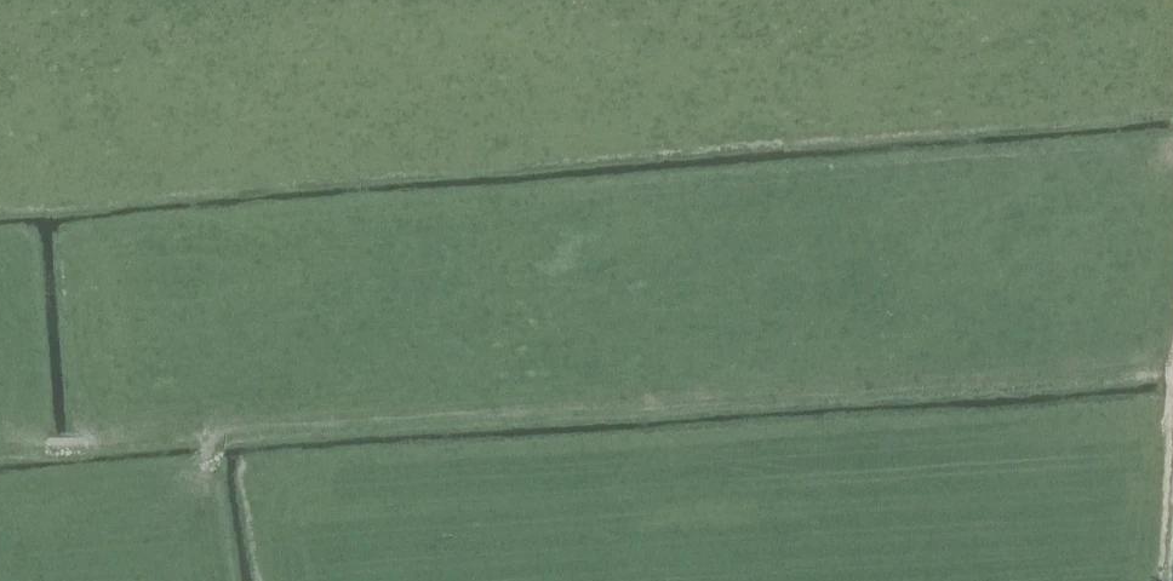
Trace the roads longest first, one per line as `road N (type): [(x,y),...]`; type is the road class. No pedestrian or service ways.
road 1 (track): [(1165,580),(1172,409)]

